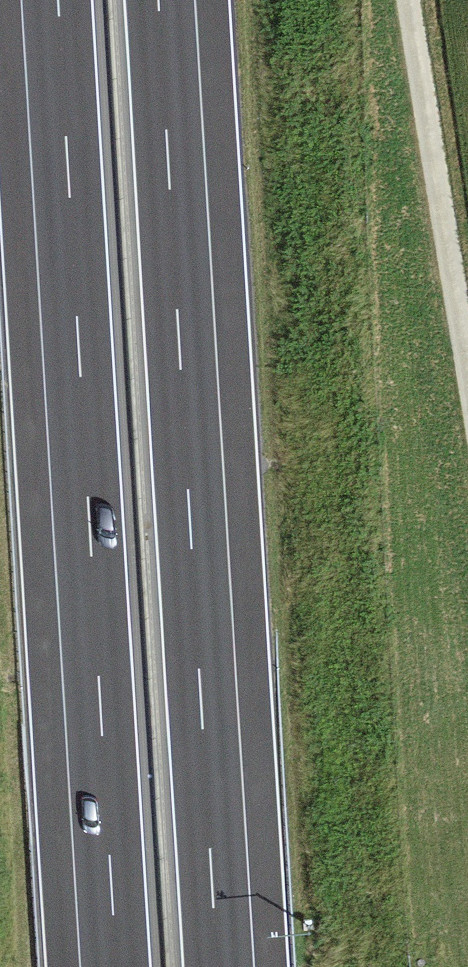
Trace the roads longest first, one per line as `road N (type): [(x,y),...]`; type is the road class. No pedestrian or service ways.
road 1 (motorway): [(219,966),(160,0)]
road 2 (motorway): [(58,0),(116,966)]
road 3 (track): [(467,366),(409,0)]

